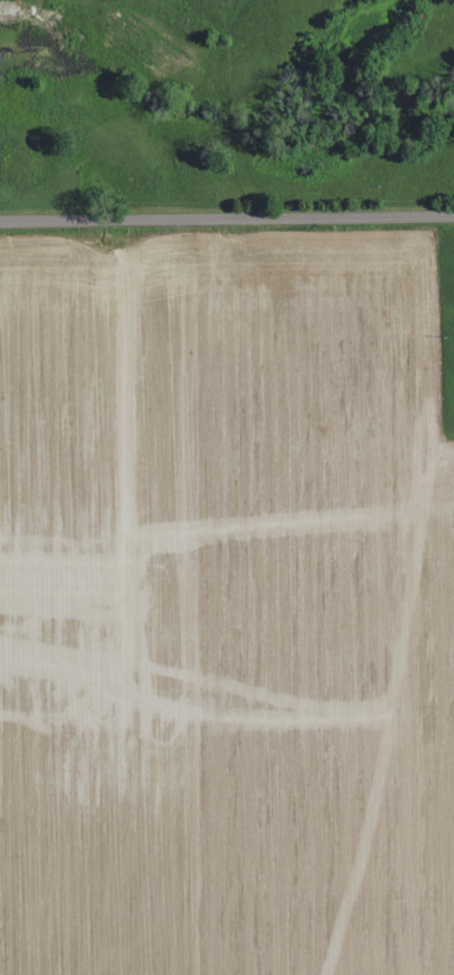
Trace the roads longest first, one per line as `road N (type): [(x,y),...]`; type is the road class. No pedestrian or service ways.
road 1 (residential): [(453,217),(0,220)]

